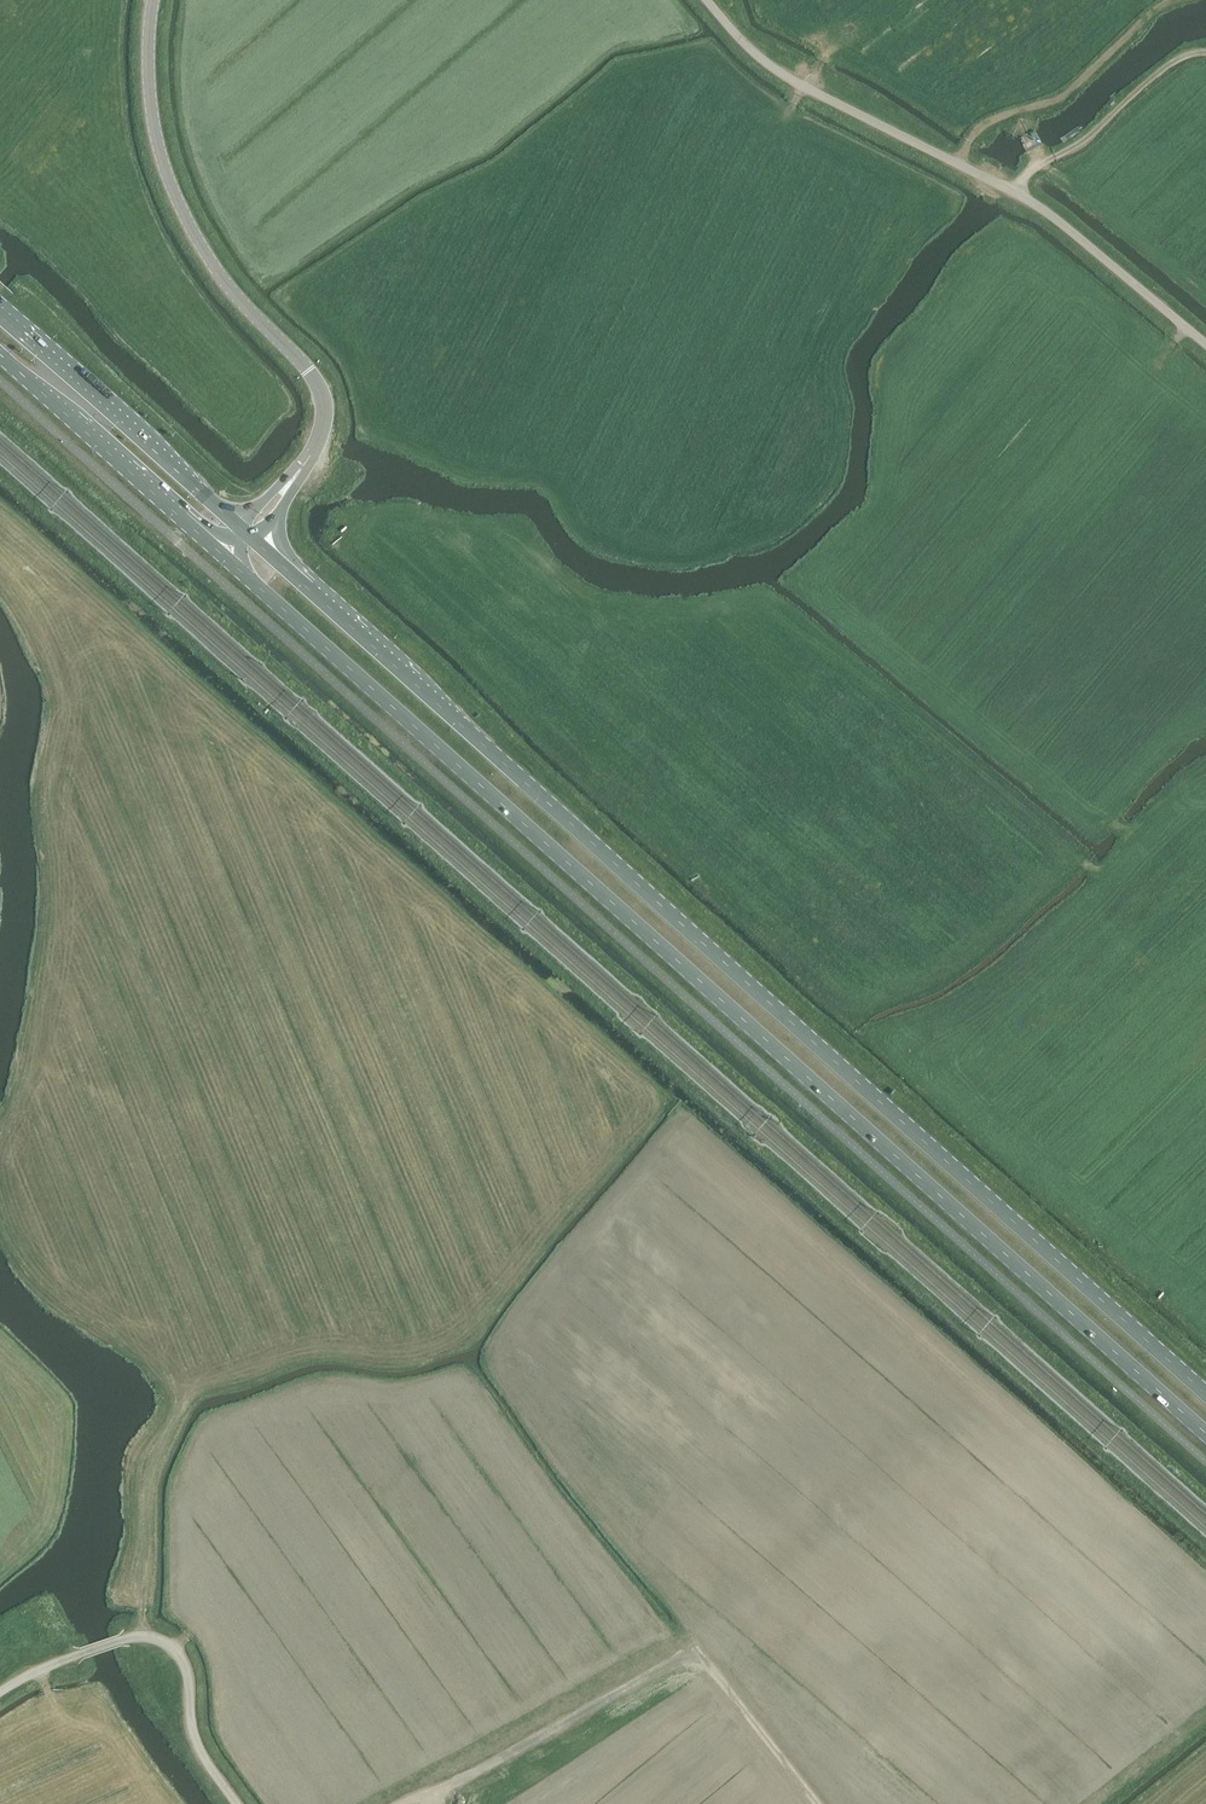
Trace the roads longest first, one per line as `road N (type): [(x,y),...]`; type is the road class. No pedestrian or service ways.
road 1 (primary): [(226,557),(1205,1434)]
road 2 (primary): [(1205,1394),(252,540)]
road 3 (unclassified): [(1205,341),(1043,209),(774,69),(710,0)]
road 4 (unclassified): [(301,469),(319,439),(325,403),(298,356),(218,273),(169,188),(150,91),(154,0)]
road 5 (track): [(407,1803),(682,1658),(717,1671),(821,1803)]
road 6 (primary): [(238,527),(0,310)]
road 7 (primary): [(0,353),(226,557)]
road 8 (track): [(1176,0),(1160,6),(1072,91),(981,129),(956,162)]
road 9 (track): [(184,1399),(147,1489),(138,1637)]
road 10 (track): [(1205,54),(1167,65),(1013,192)]

